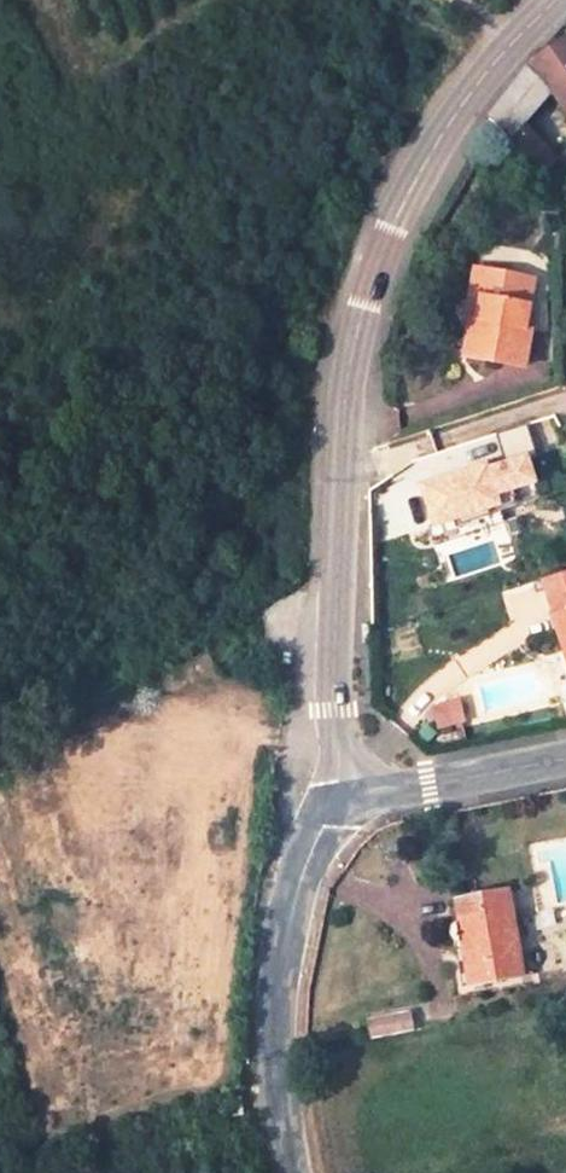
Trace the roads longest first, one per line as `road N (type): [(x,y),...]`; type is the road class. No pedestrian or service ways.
road 1 (unclassified): [(552,0),(422,148),(358,303),(332,500),(326,804)]
road 2 (unclassified): [(326,804),(281,921),(266,1037),(287,1172)]
road 3 (unclassified): [(326,804),(565,755)]

